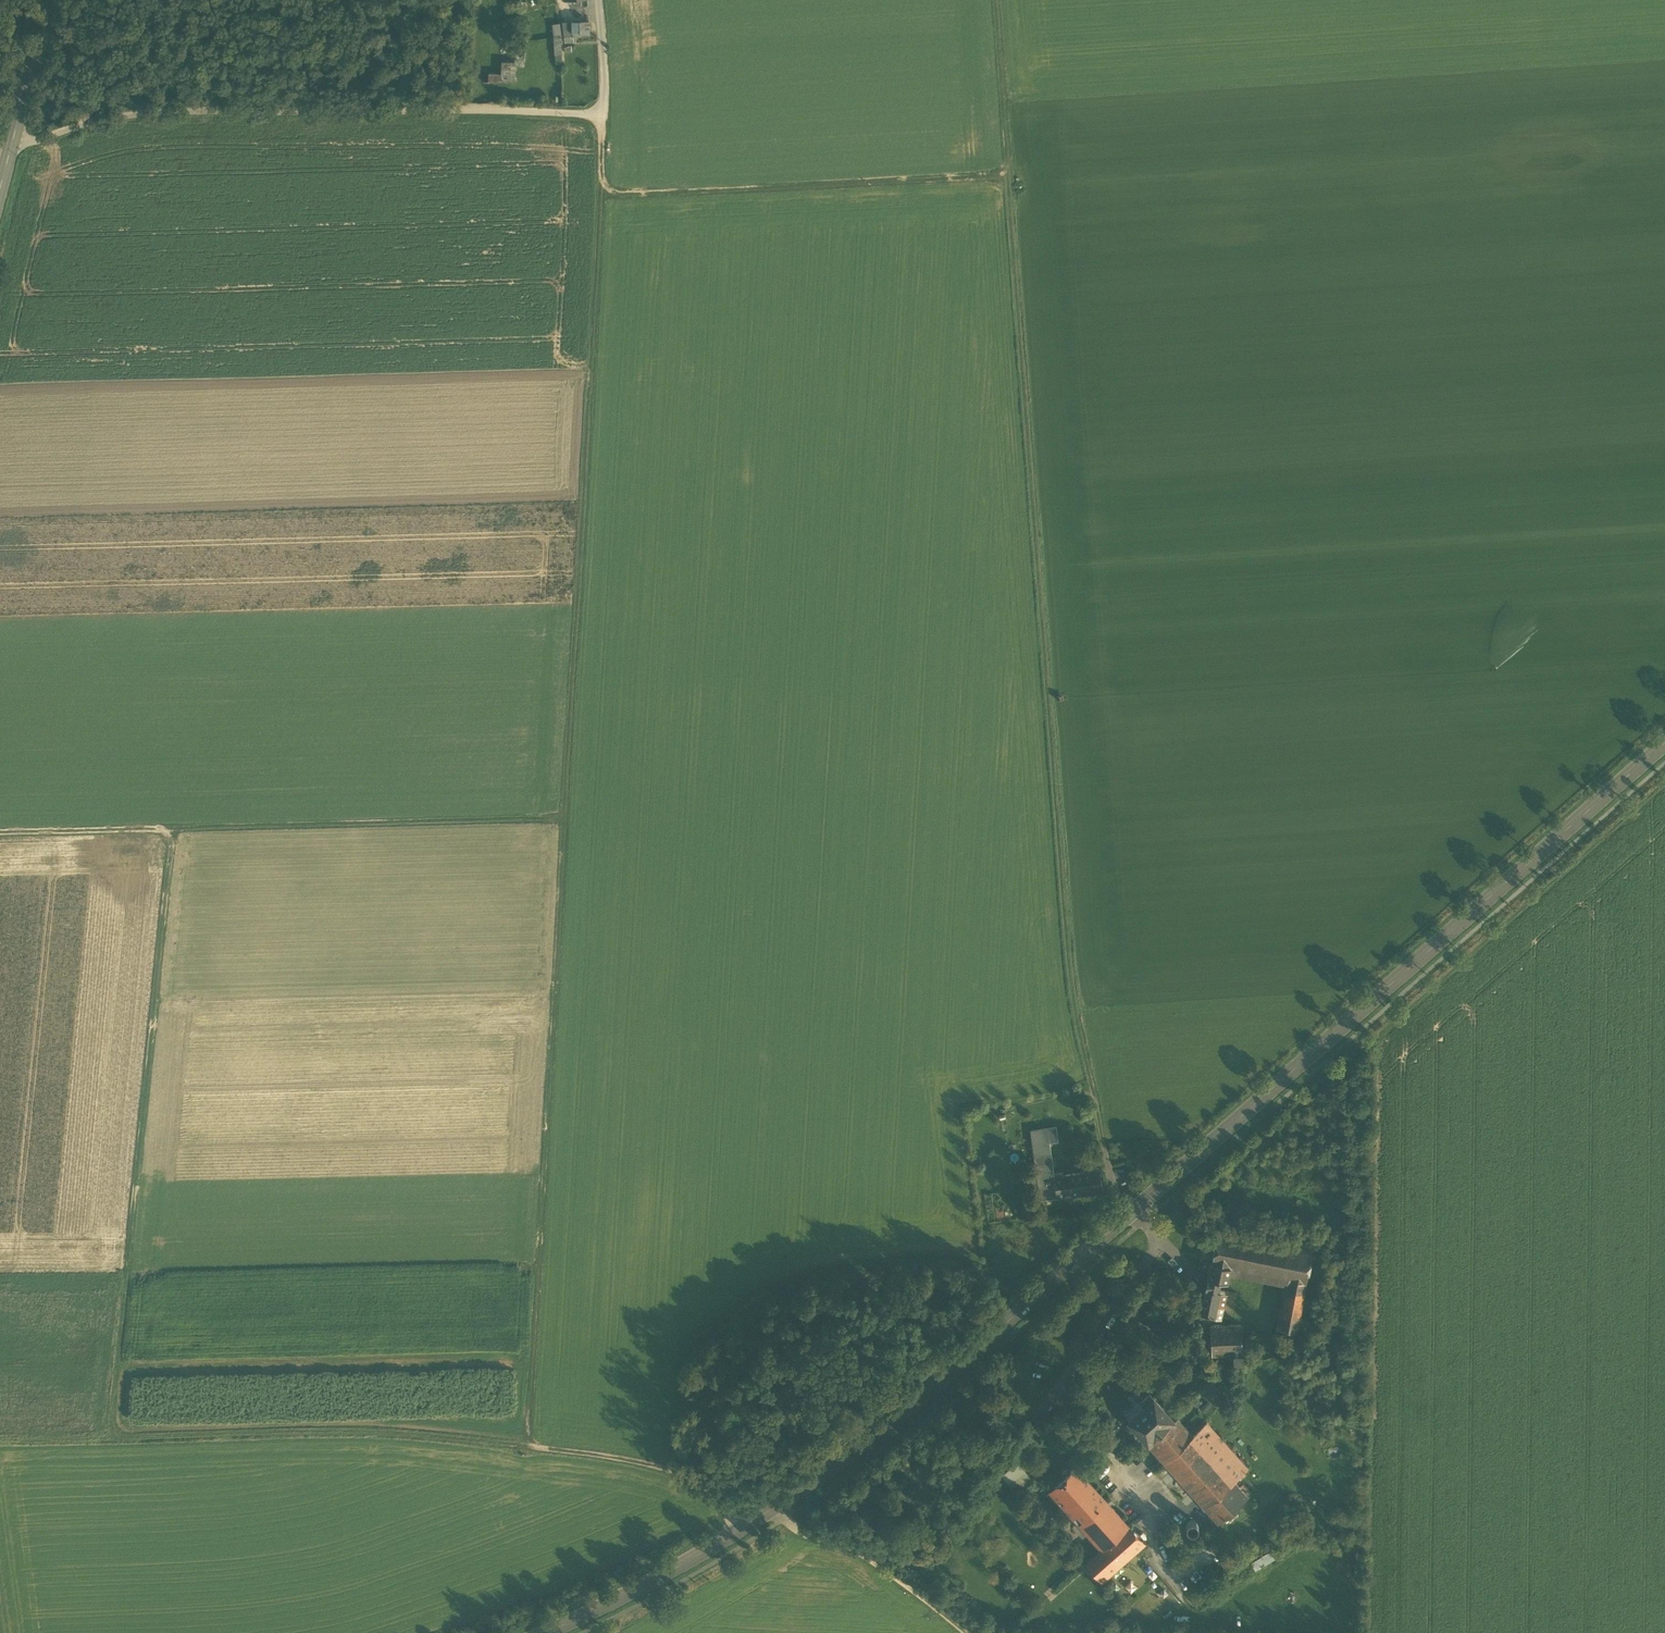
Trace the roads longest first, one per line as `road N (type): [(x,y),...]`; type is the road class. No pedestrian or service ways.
road 1 (secondary): [(543,1632),(702,1552),(865,1443),(1664,743)]
road 2 (track): [(525,1448),(604,114)]
road 3 (track): [(1134,1211),(1115,1189),(1068,961),(994,0)]
road 4 (track): [(740,1529),(702,1484),(600,1455),(364,1433),(0,1440)]
road 5 (residential): [(11,147),(106,118),(175,111),(604,114),(599,0)]
road 6 (track): [(109,1438),(174,830)]
road 7 (track): [(0,834),(563,819)]
road 8 (track): [(1007,175),(601,197)]
road 9 (track): [(776,1506),(803,1533),(852,1547),(969,1632)]
road 10 (secondary): [(49,0),(11,147)]

